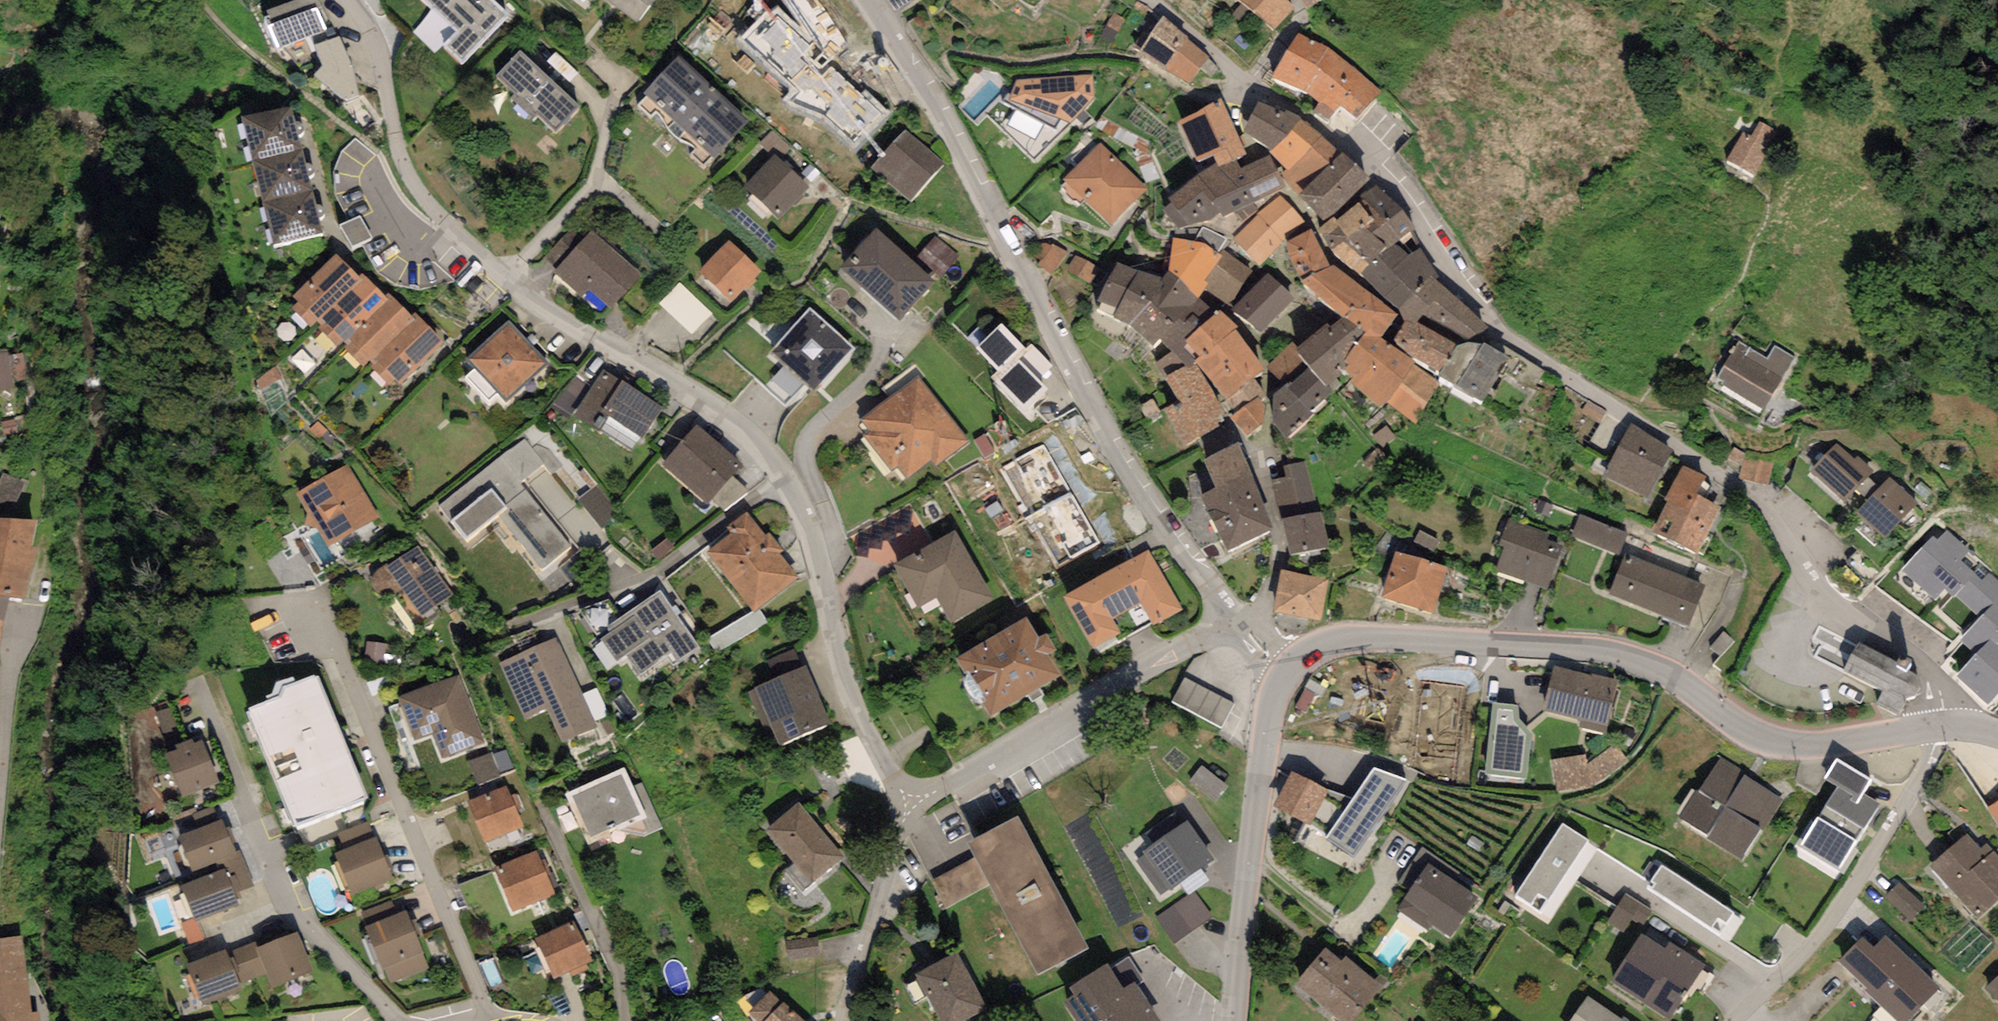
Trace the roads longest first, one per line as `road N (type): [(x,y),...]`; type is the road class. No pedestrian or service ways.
road 1 (tertiary): [(1151,0),(1257,89),(1314,119),(1382,174),(1493,326),(1768,507),(1825,592),(1930,670),(1943,727)]
road 2 (residential): [(900,811),(838,649),(805,512),(784,477),(731,434),(509,299),(390,180),(351,13)]
road 3 (residential): [(1226,627),(1058,366),(977,185),(869,0)]
road 4 (tertiary): [(1263,664),(1298,647),(1397,637),(1583,650),(1664,671),(1749,733),(1782,744),(1943,727)]
road 5 (residential): [(1226,627),(1141,663),(900,811)]
road 6 (residential): [(1719,1020),(1829,919),(1928,765),(1943,727)]
road 7 (tertiary): [(1227,1020),(1238,782),(1263,664)]
road 8 (residential): [(1238,639),(1263,613),(1281,548),(1267,468),(1267,374)]
road 9 (residential): [(900,811),(854,906),(825,1020)]
road 10 (residential): [(0,785),(10,674),(38,611)]

